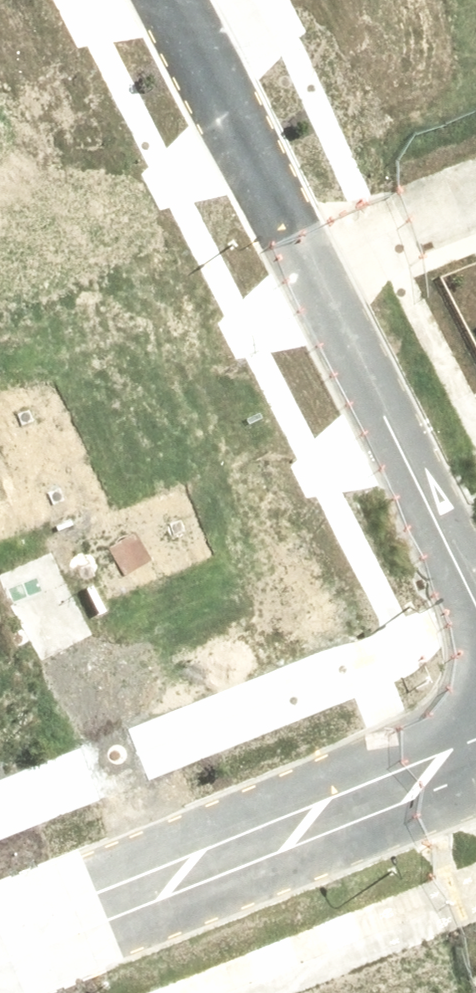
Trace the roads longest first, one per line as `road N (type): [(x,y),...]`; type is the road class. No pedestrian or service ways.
road 1 (residential): [(475,794),(0,986)]
road 2 (residential): [(0,908),(475,717)]
road 3 (residential): [(475,597),(308,264)]
road 4 (residential): [(308,264),(172,0)]
road 5 (residential): [(475,197),(308,264)]

